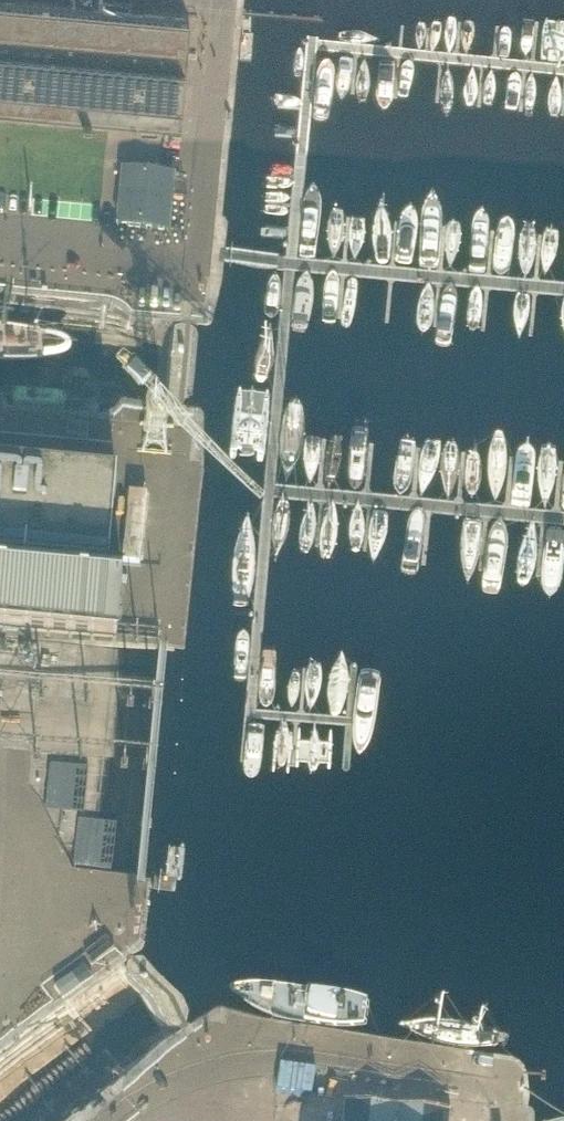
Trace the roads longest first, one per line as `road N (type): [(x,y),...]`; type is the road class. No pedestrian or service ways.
road 1 (unclassified): [(216,0),(193,260),(0,242)]
road 2 (unclassified): [(0,451),(177,466),(166,634)]
road 3 (unclassified): [(303,1120),(335,1072),(497,1095),(495,1120)]

